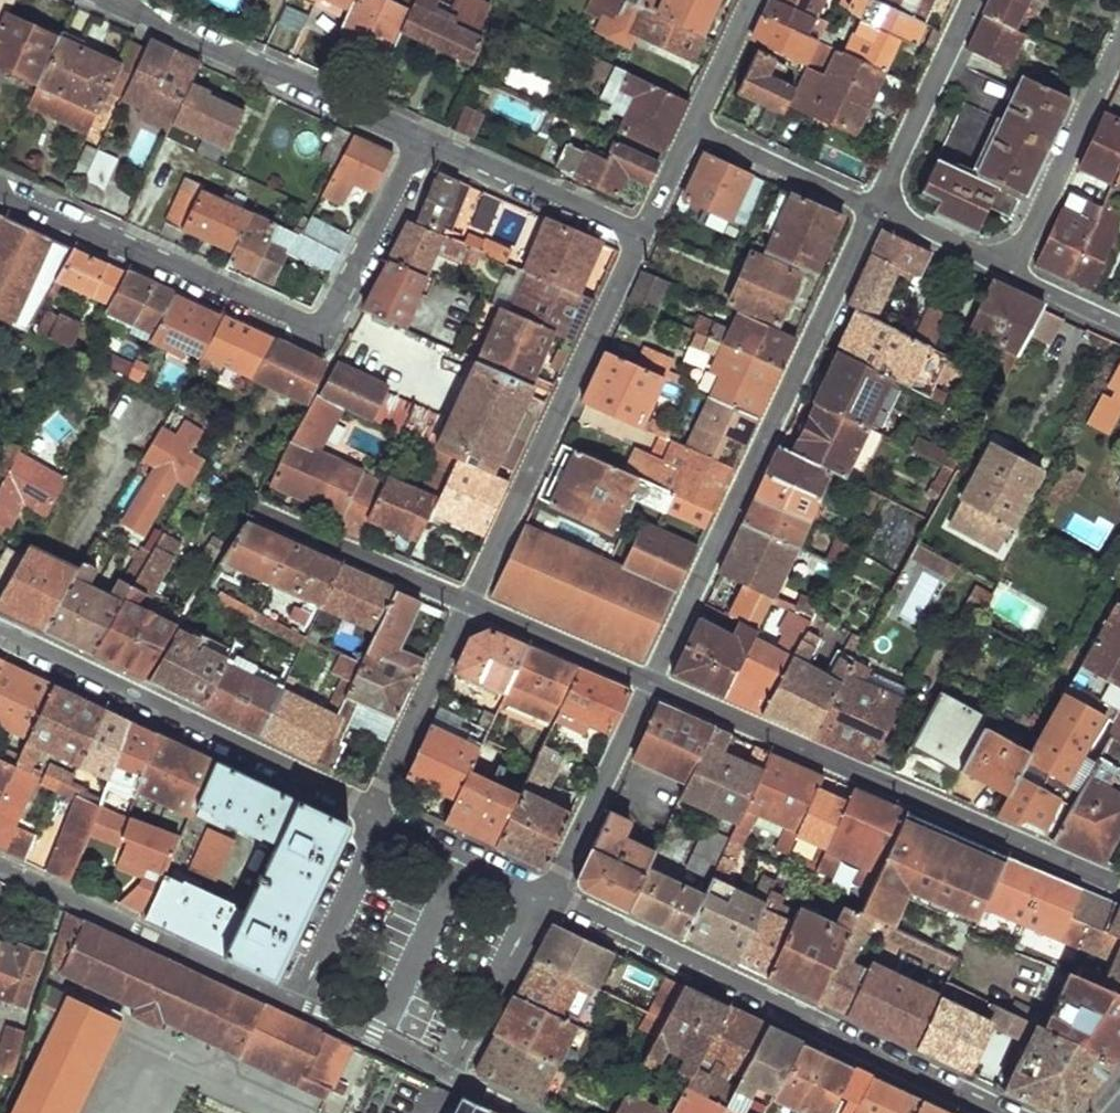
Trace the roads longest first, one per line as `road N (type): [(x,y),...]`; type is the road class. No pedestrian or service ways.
road 1 (residential): [(0,187),(309,326),(341,309),(427,142)]
road 2 (residential): [(651,673),(874,207)]
road 3 (residential): [(651,673),(1119,882)]
road 4 (residential): [(1004,1112),(548,896)]
road 5 (residential): [(369,812),(0,632)]
road 6 (residential): [(644,225),(470,596)]
road 7 (residential): [(114,0),(427,142)]
road 8 (residential): [(0,866),(292,1002)]
road 9 (residential): [(1009,271),(1119,46)]
road 10 (residential): [(548,896),(651,673)]
road 11 (residential): [(470,596),(369,812)]
road 12 (residential): [(427,142),(644,225)]
road 13 (residential): [(874,207),(969,0)]
road 14 (residential): [(265,505),(470,596)]
road 15 (residential): [(453,1077),(530,910),(548,896)]
road 16 (residential): [(369,812),(366,840),(292,1002)]
road 17 (residential): [(874,207),(692,125)]
road 18 (residential): [(548,896),(369,812)]
road 19 (residential): [(470,596),(651,673)]
road 20 (residential): [(292,1002),(453,1077)]
road 21 (residential): [(1009,271),(874,207)]
road 22 (residential): [(753,0),(692,125)]
road 23 (residential): [(1119,324),(1009,271)]

